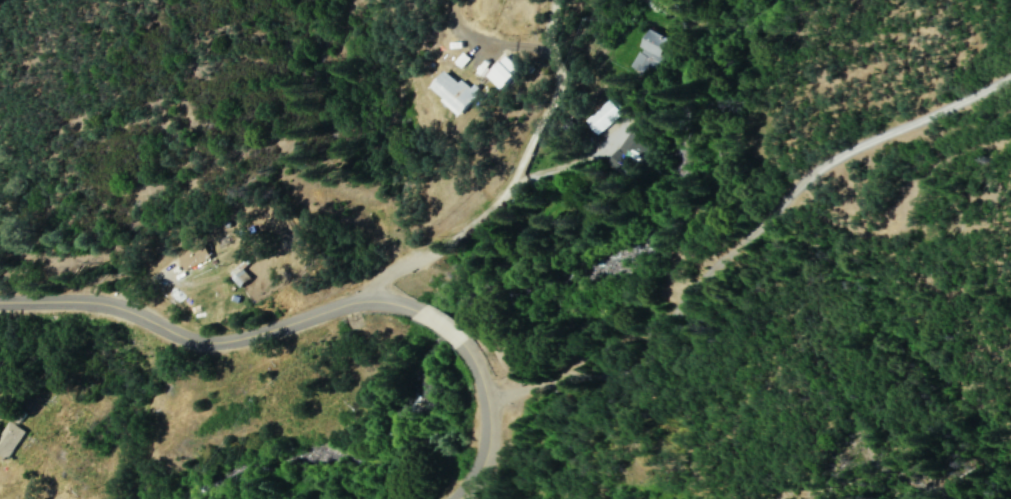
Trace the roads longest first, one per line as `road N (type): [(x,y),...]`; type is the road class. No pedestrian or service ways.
road 1 (residential): [(484,402),(576,361),(660,304),(812,173),(1010,75)]
road 2 (tertiary): [(412,312),(339,306),(212,346),(173,338),(102,305),(0,300)]
road 3 (residential): [(553,0),(546,43),(555,100),(539,117),(513,180),(447,246),(379,281),(371,303)]
road 4 (tertiary): [(456,498),(486,441),(477,379),(456,345)]

